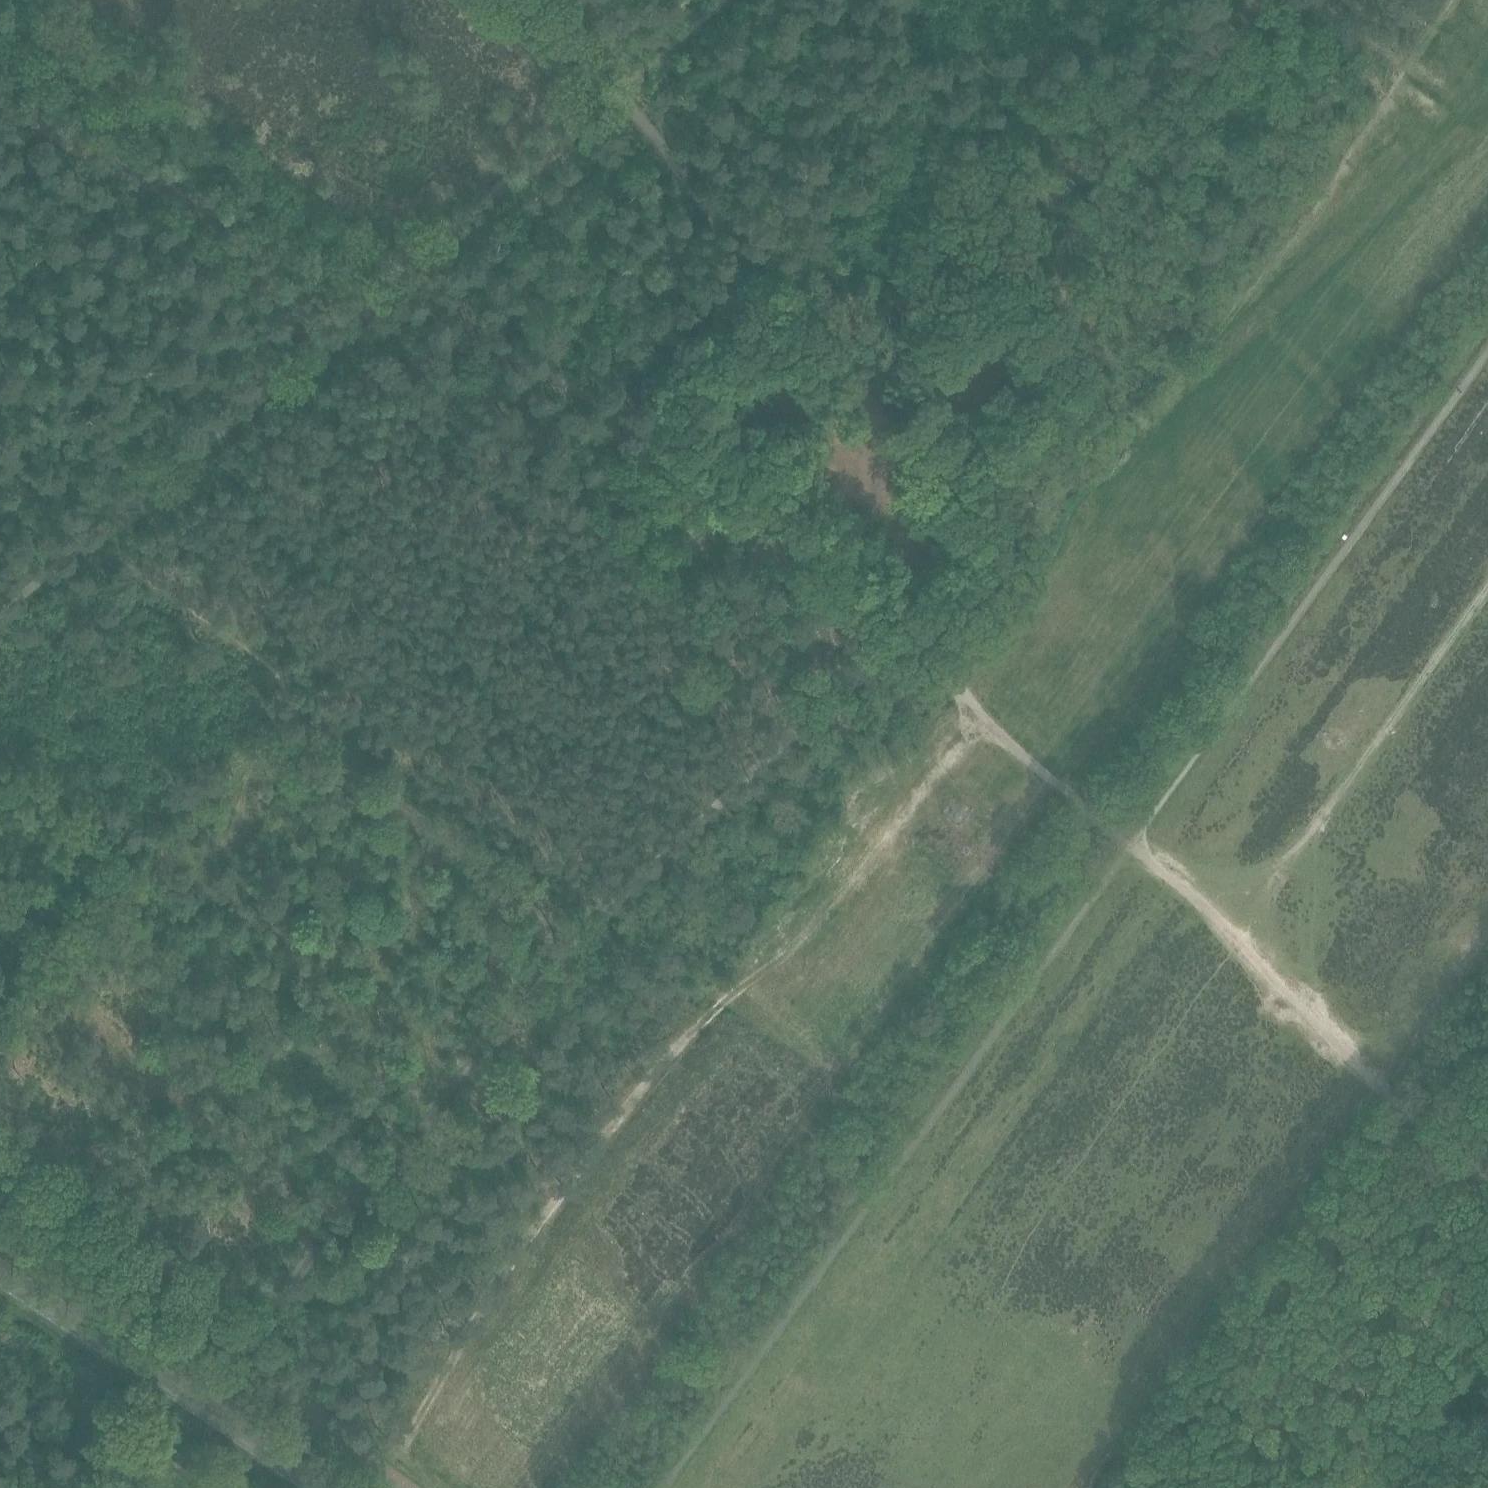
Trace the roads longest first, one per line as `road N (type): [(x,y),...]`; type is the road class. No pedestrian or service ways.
road 1 (tertiary): [(320,1487),(0,1266)]

